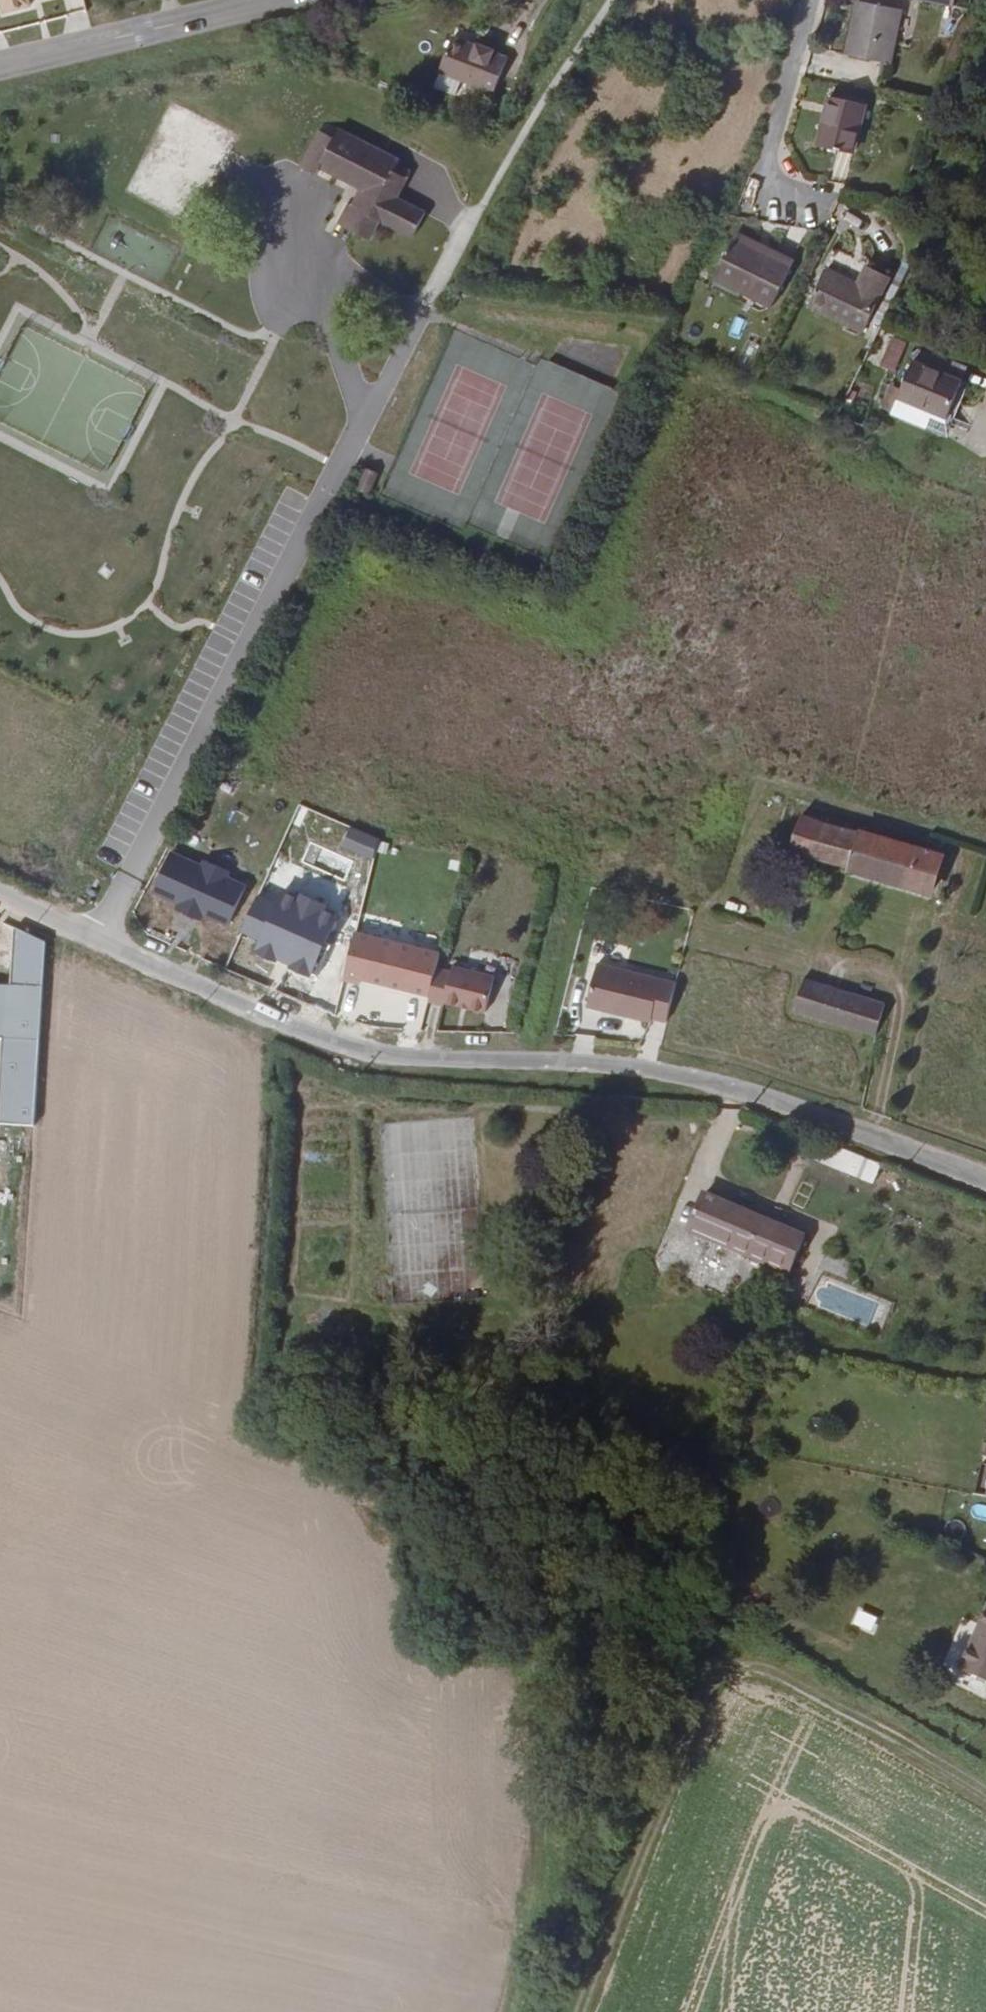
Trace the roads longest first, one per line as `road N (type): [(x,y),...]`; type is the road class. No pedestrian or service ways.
road 1 (residential): [(985,1167),(833,1112),(704,1079),(522,1049),(351,1035),(0,887)]
road 2 (track): [(588,2011),(618,1911),(728,1655),(781,1665),(985,1784)]
road 3 (tertiary): [(280,0),(0,66)]
road 4 (residential): [(819,201),(798,179),(784,146),(783,109),(811,0)]

